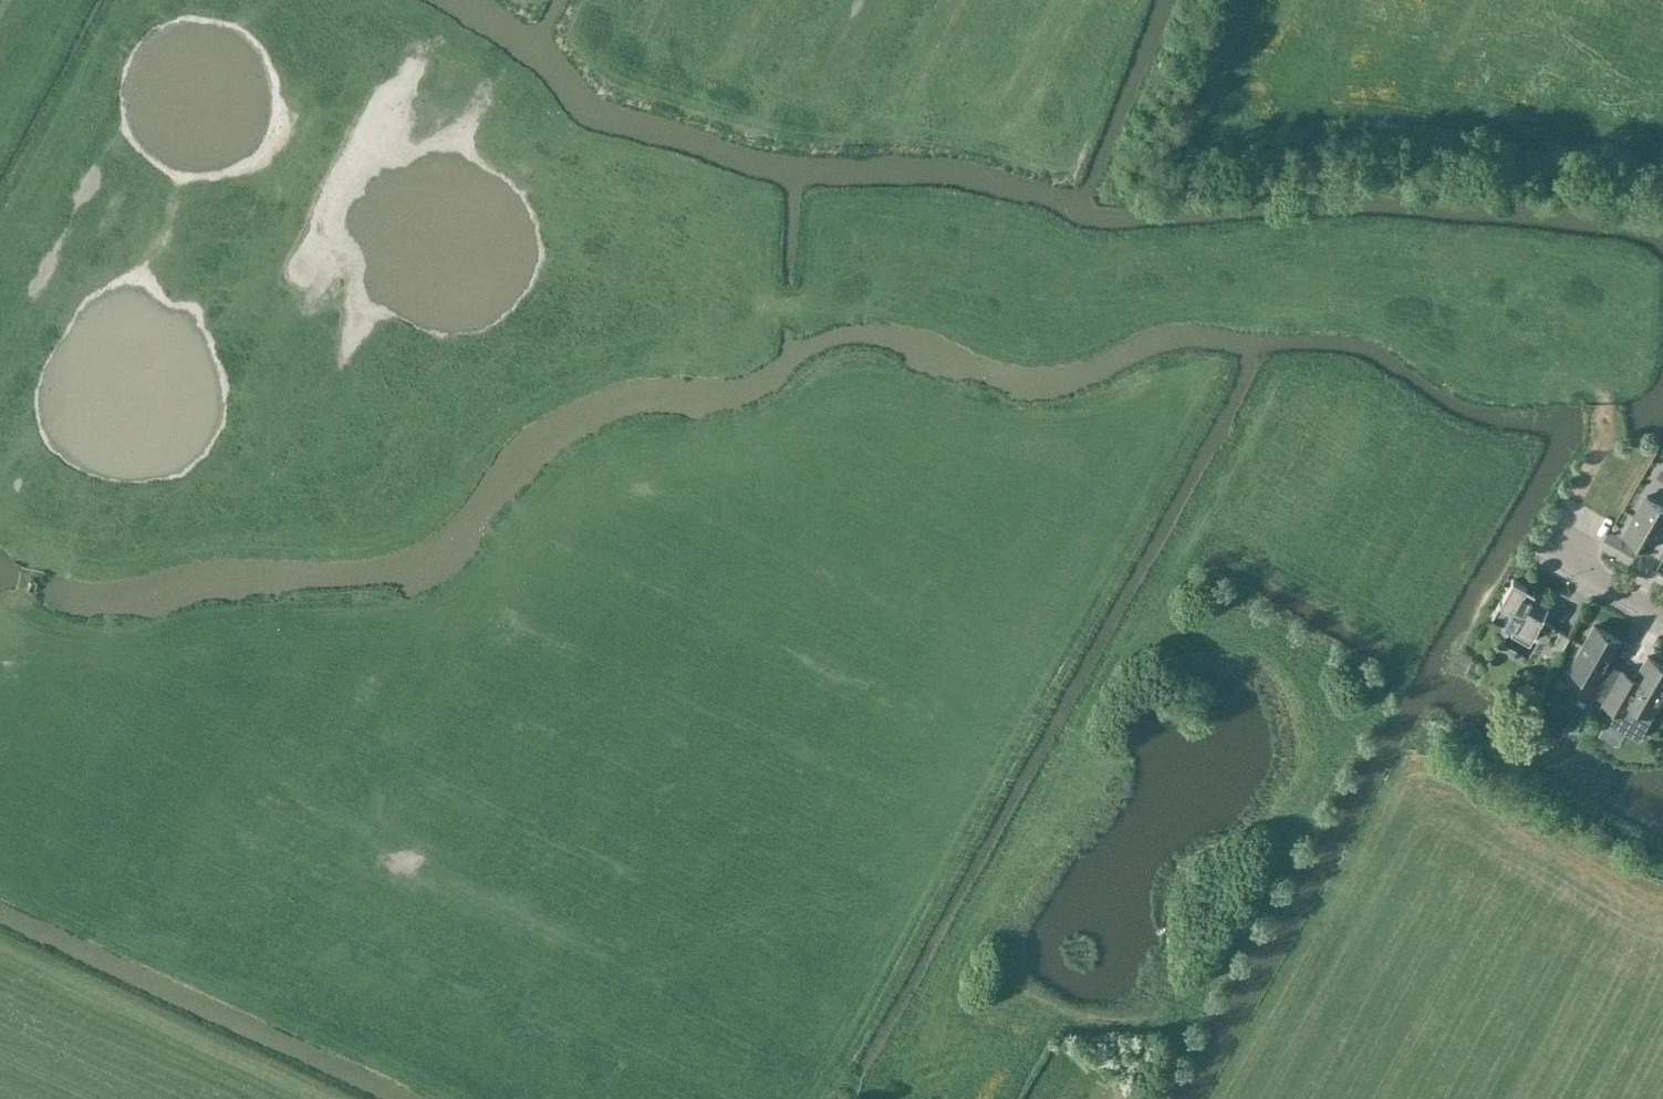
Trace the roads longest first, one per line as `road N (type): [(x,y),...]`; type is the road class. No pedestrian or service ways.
road 1 (residential): [(1662,610),(1548,543)]

